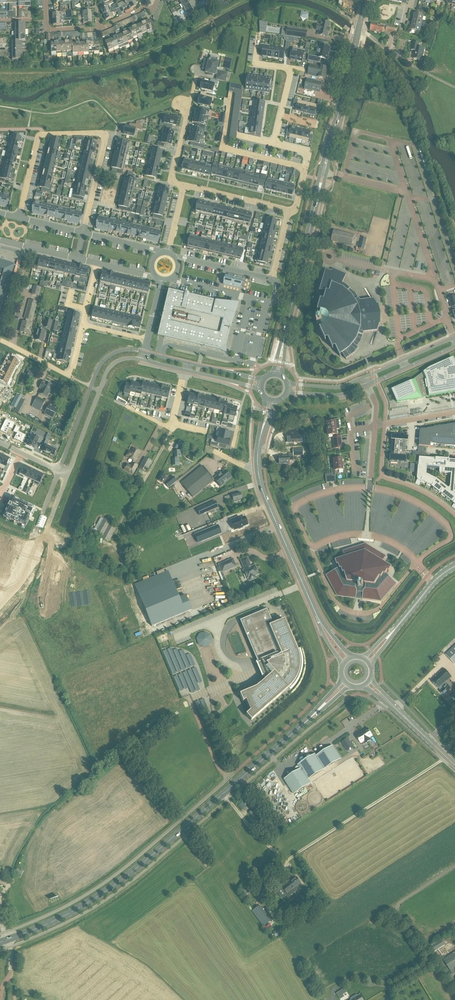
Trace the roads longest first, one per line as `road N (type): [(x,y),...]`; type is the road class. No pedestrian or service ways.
road 1 (secondary): [(0,943),(115,885),(301,726)]
road 2 (secondary): [(283,345),(366,0)]
road 3 (residential): [(83,233),(106,134),(38,137),(19,217)]
road 4 (unclassified): [(145,353),(121,350),(102,363),(59,470)]
road 5 (secondary): [(316,615),(258,469)]
road 6 (unclassified): [(68,474),(109,371),(125,360),(142,362)]
road 7 (residential): [(306,167),(224,149),(231,95)]
road 8 (residential): [(83,324),(70,375),(1,340)]
road 9 (residential): [(169,279),(266,302),(274,299),(272,280)]

